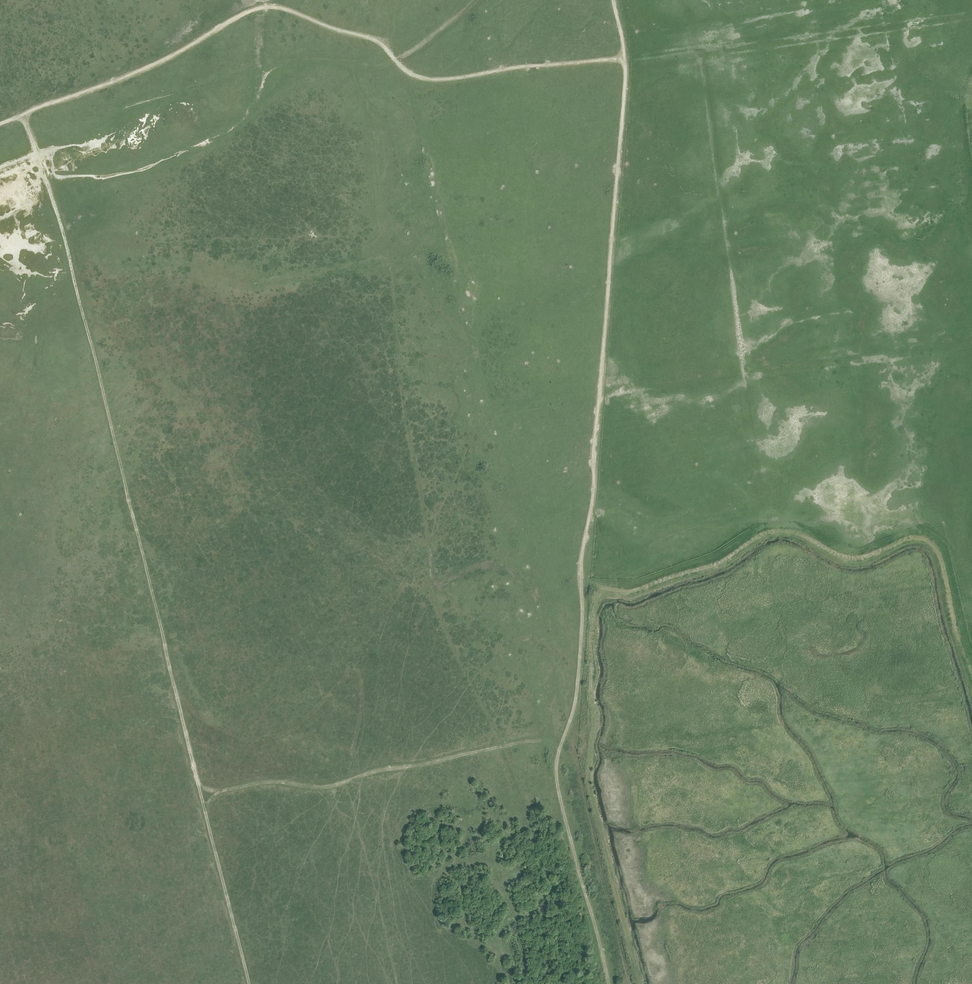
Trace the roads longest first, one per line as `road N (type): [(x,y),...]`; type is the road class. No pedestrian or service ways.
road 1 (track): [(613,0),(626,77),(581,553),(579,703),(557,757),(607,983)]
road 2 (track): [(564,983),(556,920),(501,747),(438,613),(404,415),(367,103),(347,63)]
road 3 (track): [(201,796),(57,212),(23,115),(0,124)]
road 4 (track): [(23,115),(270,7),(377,41),(422,77),(624,58)]
road 5 (track): [(250,983),(201,796),(264,783),(319,788),(562,740)]
road 6 (track): [(45,179),(139,171),(239,124),(265,75),(280,64),(301,58),(389,63),(471,0)]

